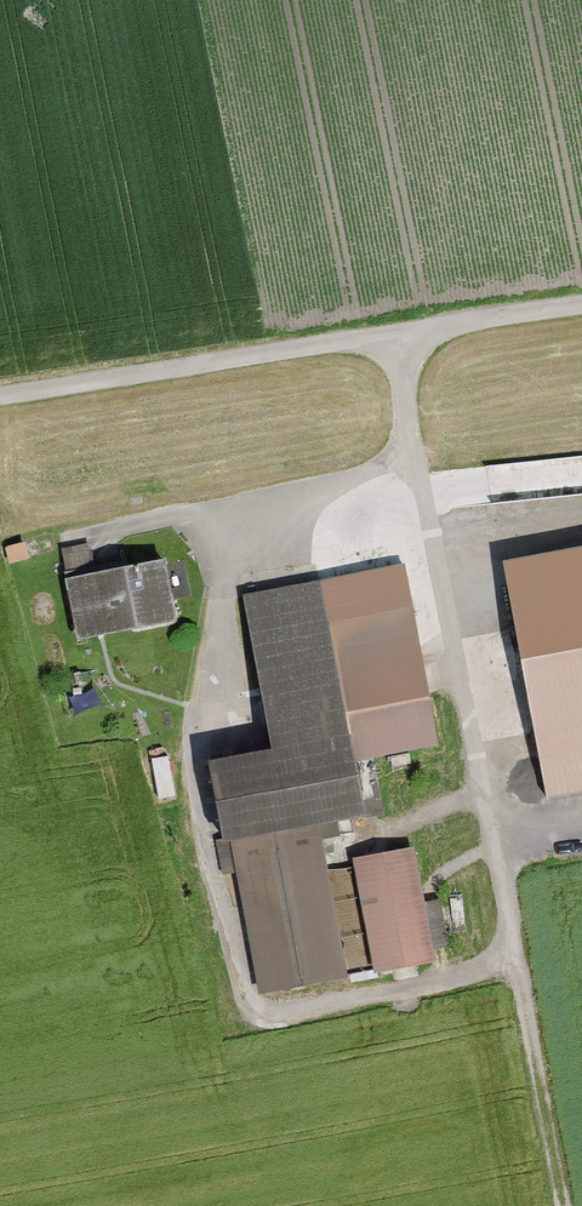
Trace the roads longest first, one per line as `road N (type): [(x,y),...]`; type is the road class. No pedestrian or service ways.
road 1 (track): [(401,348),(564,1205)]
road 2 (track): [(420,449),(250,539),(213,638)]

